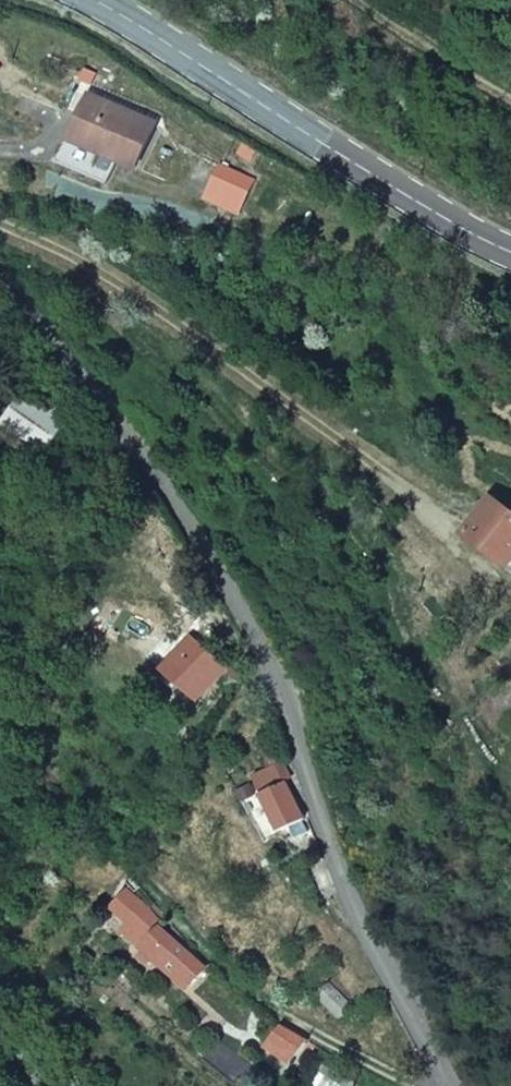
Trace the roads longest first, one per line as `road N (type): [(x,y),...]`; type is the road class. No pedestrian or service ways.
road 1 (unclassified): [(446,1085),(316,808),(255,625),(125,430),(0,273)]
road 2 (secondary): [(91,0),(510,250)]

